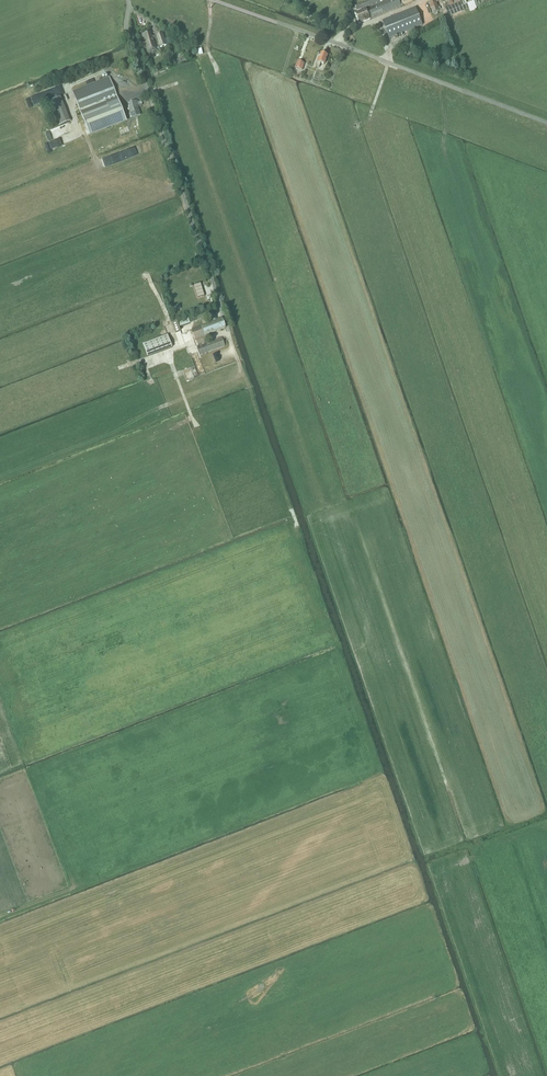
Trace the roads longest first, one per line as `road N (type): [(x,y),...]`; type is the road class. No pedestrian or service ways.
road 1 (unclassified): [(546,122),(213,0)]
road 2 (track): [(475,200),(444,139),(443,83)]

